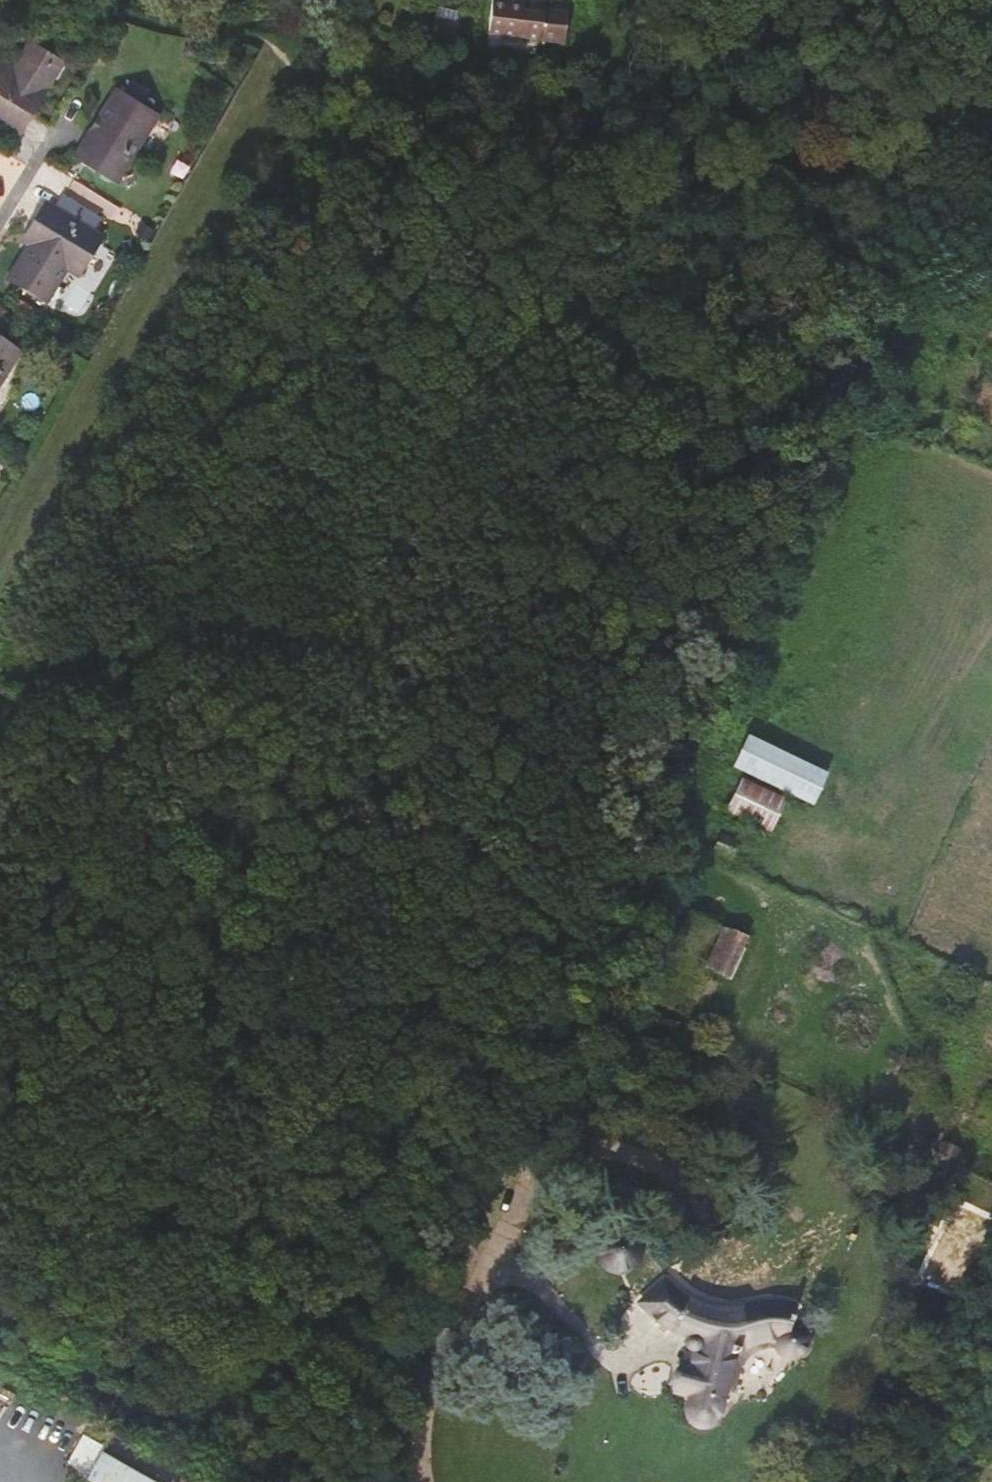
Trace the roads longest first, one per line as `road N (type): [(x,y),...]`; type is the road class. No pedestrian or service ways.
road 1 (residential): [(0,214),(69,98)]

